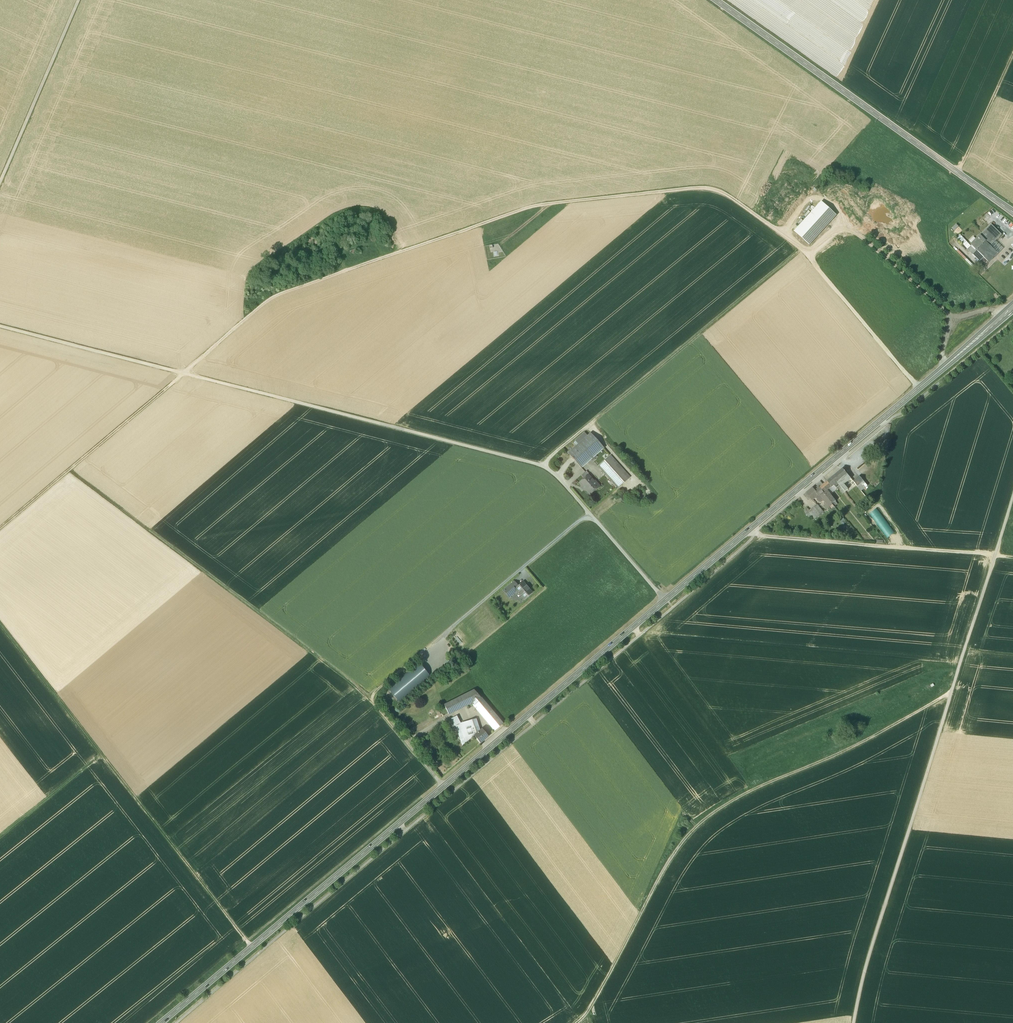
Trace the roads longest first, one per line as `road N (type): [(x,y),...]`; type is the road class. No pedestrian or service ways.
road 1 (primary): [(162,1022),(1012,308)]
road 2 (track): [(186,374),(287,293),(535,206),(706,187),(801,248),(919,388)]
road 3 (track): [(853,1022),(1012,497)]
road 4 (track): [(951,693),(697,825),(674,850),(582,1022)]
road 5 (track): [(252,947),(103,755),(0,837)]
road 6 (track): [(544,466),(186,374)]
road 7 (secondary): [(1012,212),(716,0)]
road 8 (track): [(801,248),(544,466)]
road 9 (track): [(1012,556),(751,528)]
road 10 (track): [(0,528),(186,374)]
road 11 (track): [(808,255),(844,218),(954,319)]
road 12 (track): [(79,0),(0,183)]
road 13 (track): [(186,374),(0,329)]
road 14 (track): [(103,755),(0,622)]
road 15 (track): [(959,173),(1012,55)]

